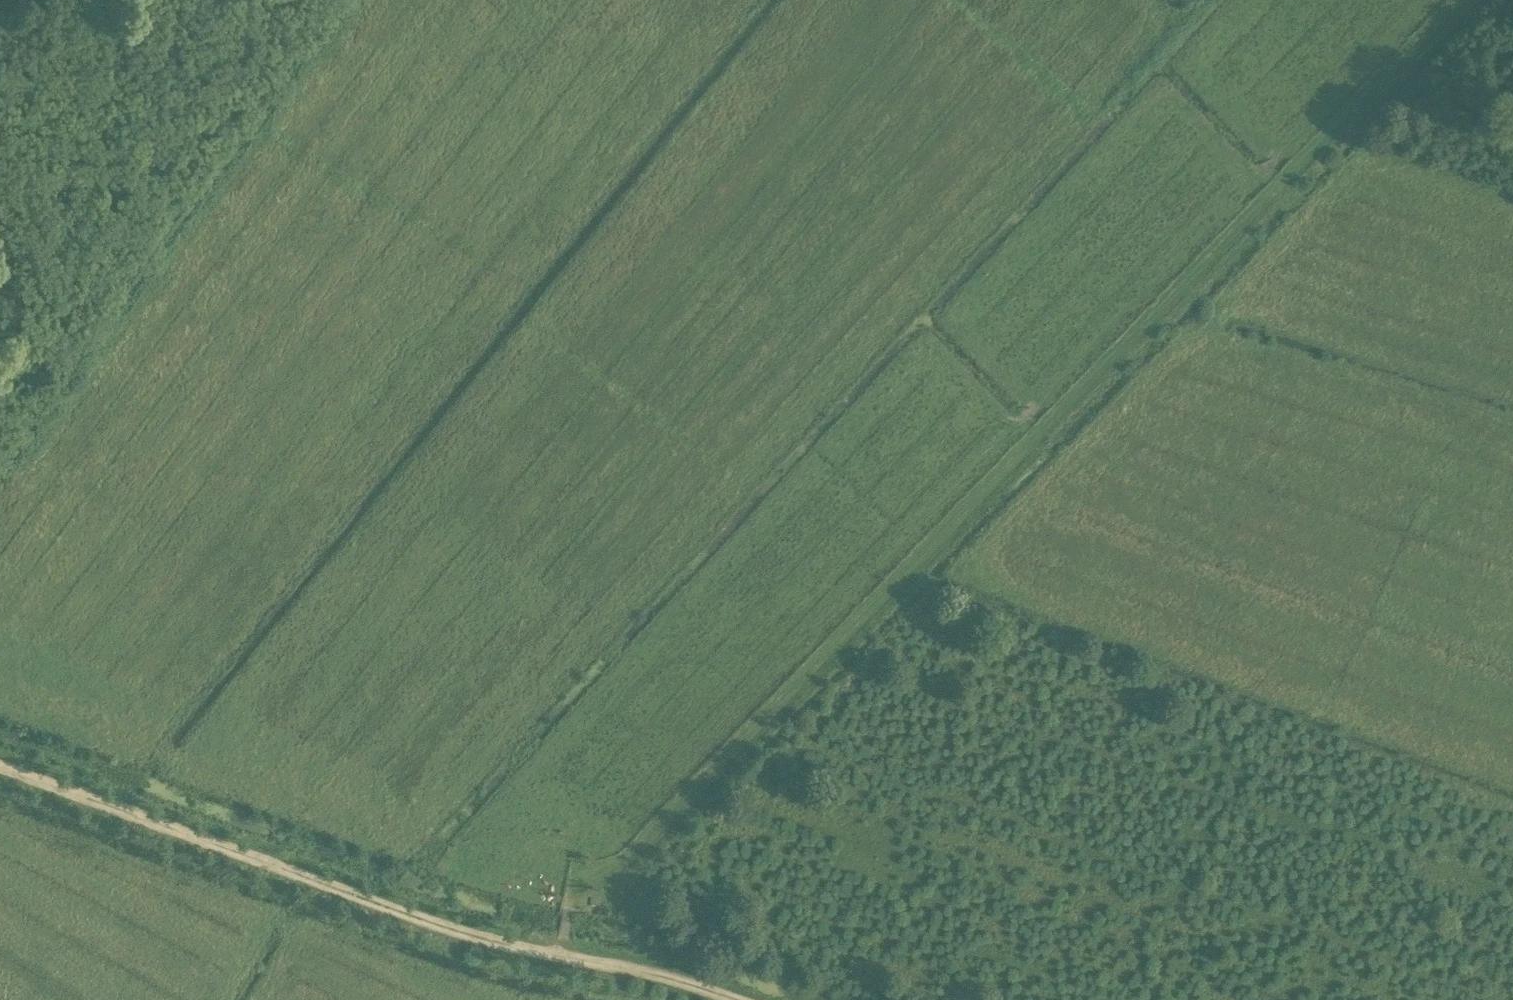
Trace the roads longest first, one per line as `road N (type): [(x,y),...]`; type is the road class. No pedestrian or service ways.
road 1 (track): [(736,999),(410,914),(0,767)]

